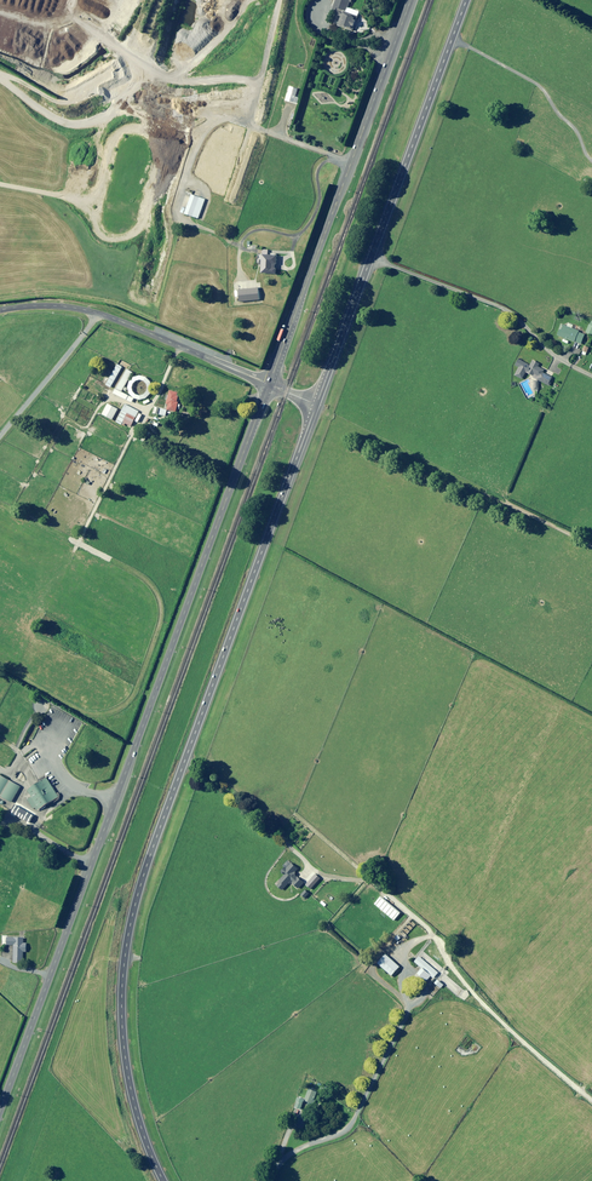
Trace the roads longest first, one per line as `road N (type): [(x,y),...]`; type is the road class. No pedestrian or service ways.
road 1 (primary): [(163,1180),(133,1100),(123,1038),(132,914),(317,404)]
road 2 (secondary): [(0,1112),(270,385)]
road 3 (primary): [(317,404),(466,0)]
road 4 (secondary): [(270,385),(411,0)]
road 5 (unclassified): [(0,310),(98,312),(270,385)]
road 6 (track): [(591,376),(549,352),(509,313),(371,258)]

